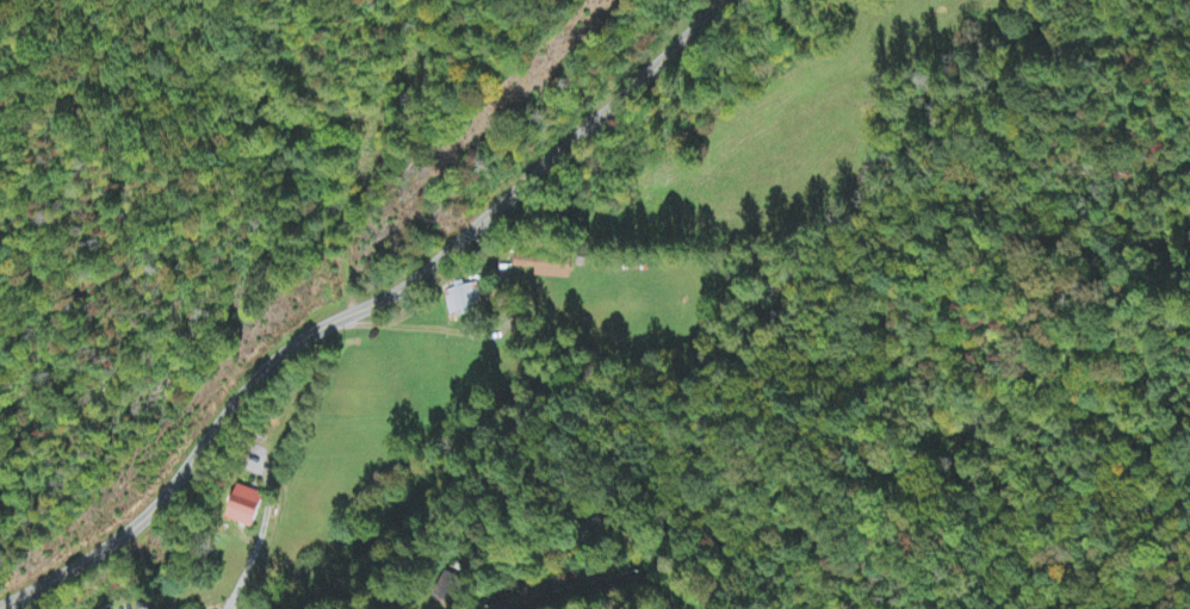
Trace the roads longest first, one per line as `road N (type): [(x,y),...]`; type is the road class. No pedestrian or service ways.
road 1 (residential): [(732,0),(395,297),(320,330),(267,368),(160,507),(118,543),(0,606)]
road 2 (residential): [(484,608),(875,336)]
road 3 (residential): [(419,427),(543,566)]

